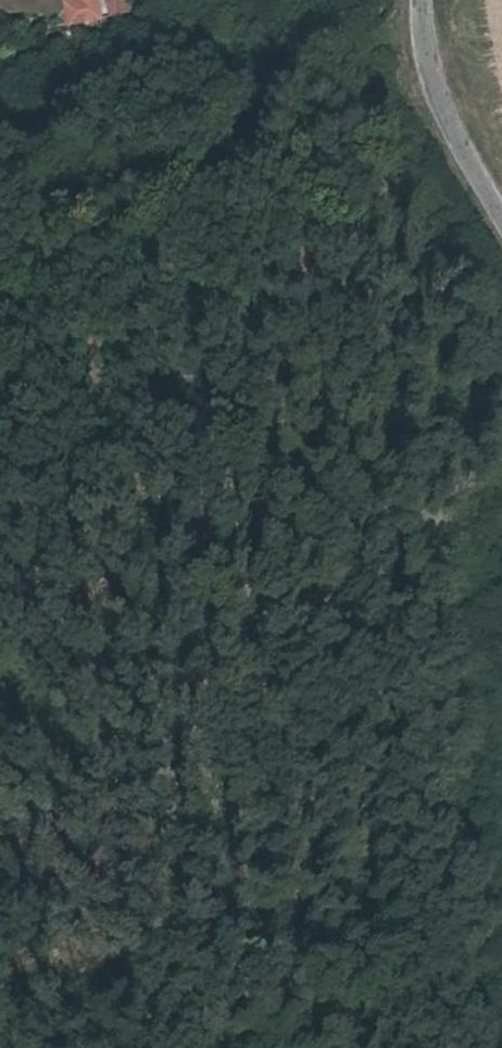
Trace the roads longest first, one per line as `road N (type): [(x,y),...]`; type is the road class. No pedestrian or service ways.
road 1 (unclassified): [(501,223),(433,91),(421,0)]

